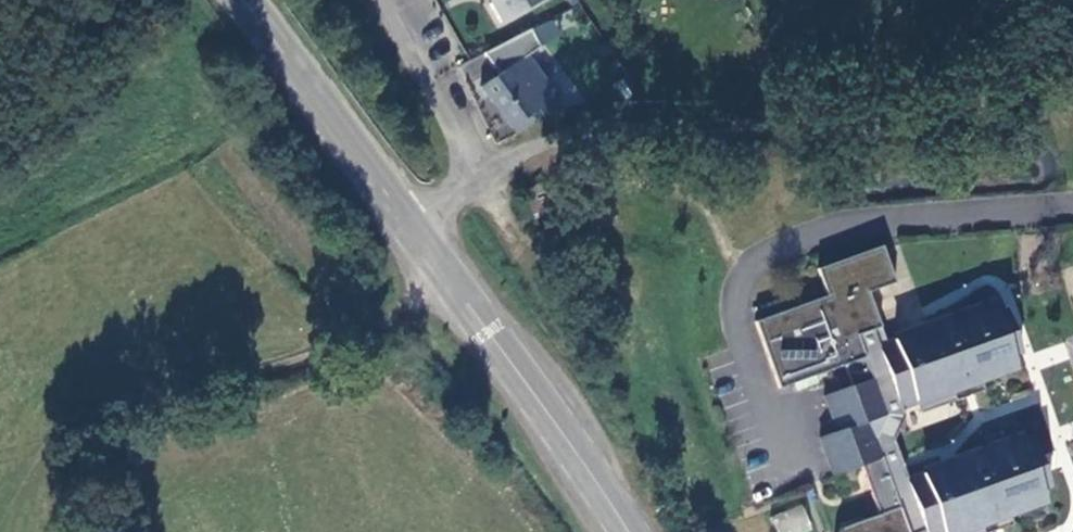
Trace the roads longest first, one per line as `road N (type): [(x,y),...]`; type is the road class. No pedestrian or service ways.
road 1 (tertiary): [(411,228),(623,531)]
road 2 (track): [(442,275),(362,325),(215,150)]
road 3 (tertiary): [(240,0),(411,228)]
road 4 (unclassified): [(411,228),(465,183),(477,160),(466,126),(393,0)]

